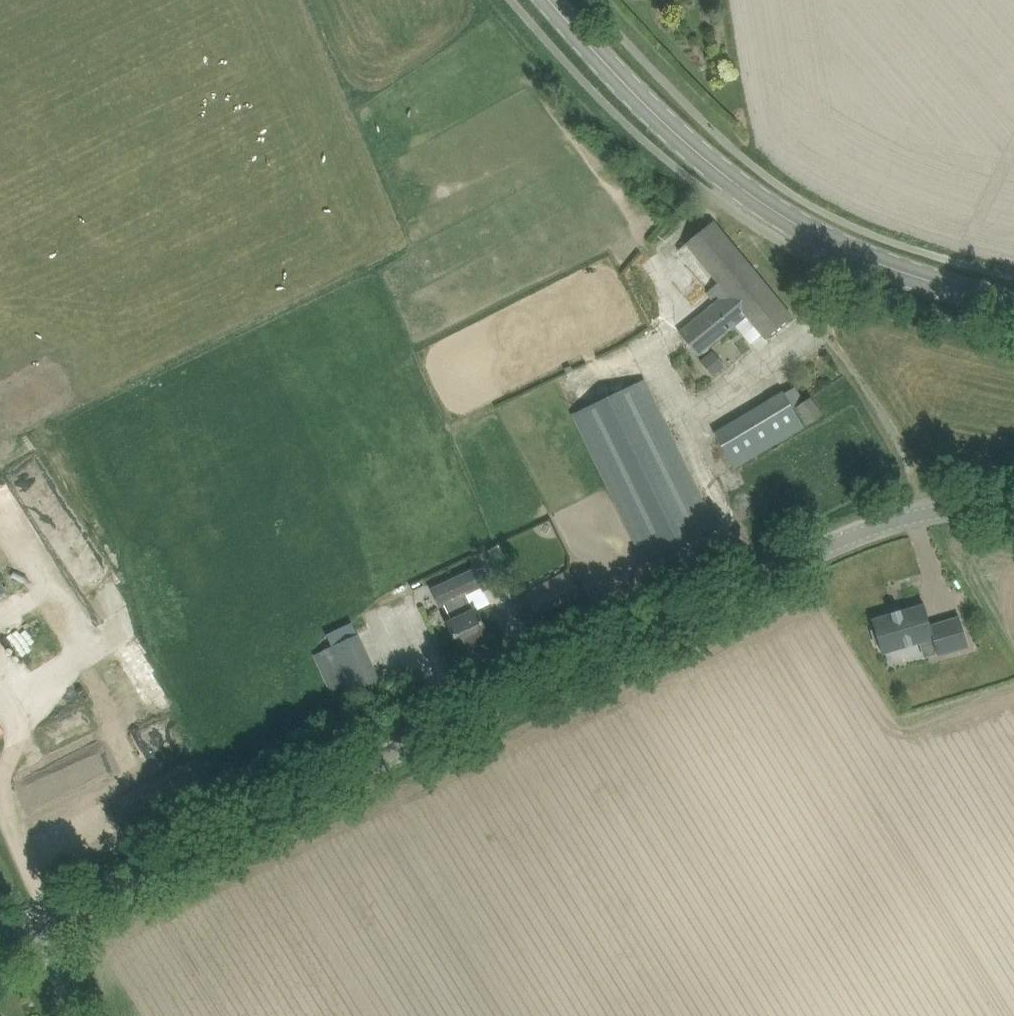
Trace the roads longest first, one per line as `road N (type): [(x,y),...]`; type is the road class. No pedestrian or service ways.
road 1 (unclassified): [(1013,508),(949,508),(843,539),(40,921)]
road 2 (tertiary): [(1013,304),(850,251),(754,196),(650,107),(552,0)]

